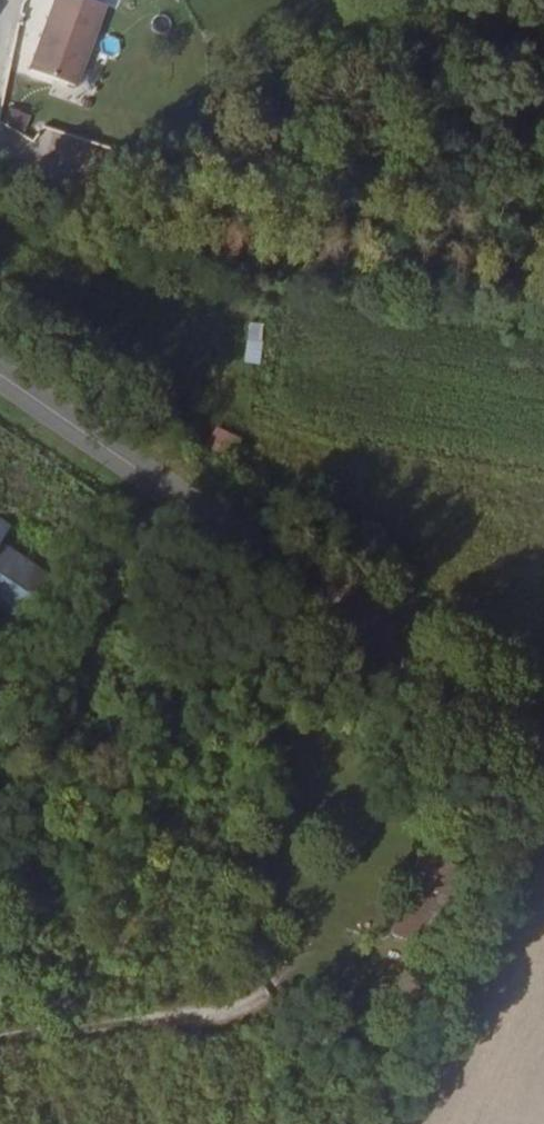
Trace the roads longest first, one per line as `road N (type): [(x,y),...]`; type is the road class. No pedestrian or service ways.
road 1 (tertiary): [(543,747),(0,378)]
road 2 (track): [(543,390),(244,349),(134,314),(0,246)]
road 3 (track): [(0,1045),(214,1013),(305,990)]

